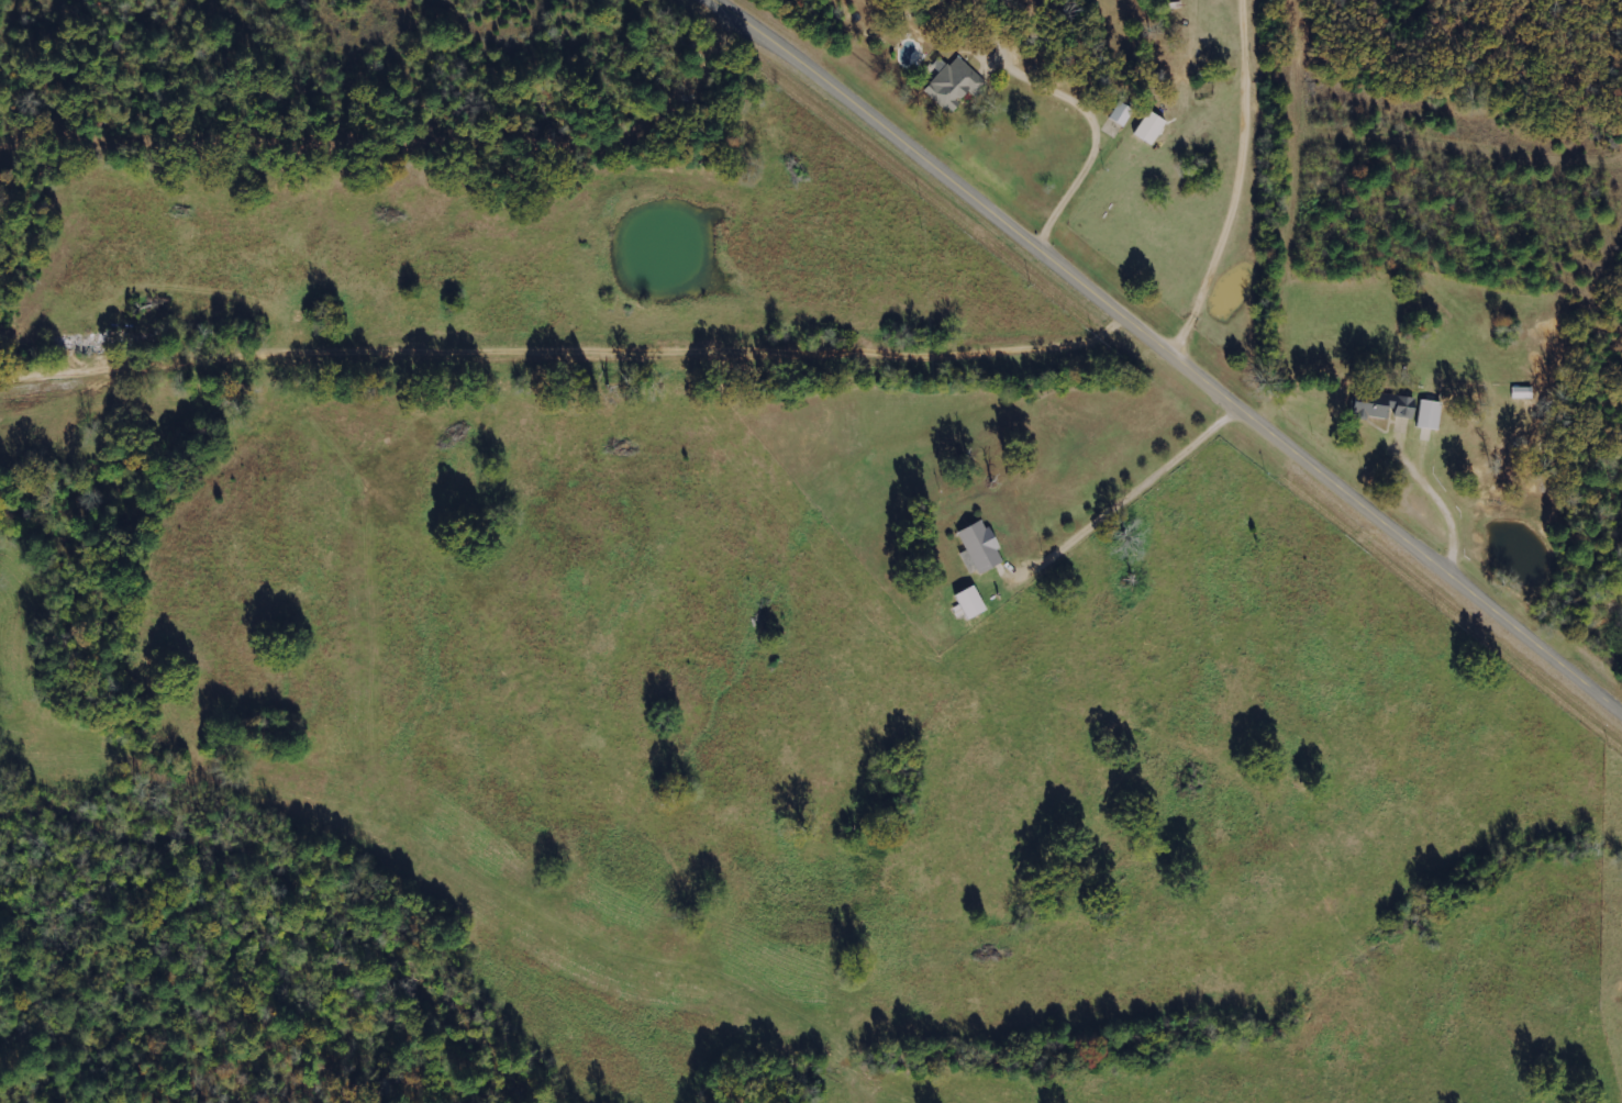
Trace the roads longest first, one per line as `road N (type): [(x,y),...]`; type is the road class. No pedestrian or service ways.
road 1 (tertiary): [(1621,714),(713,0)]
road 2 (residential): [(0,383),(1029,343),(1085,286)]

